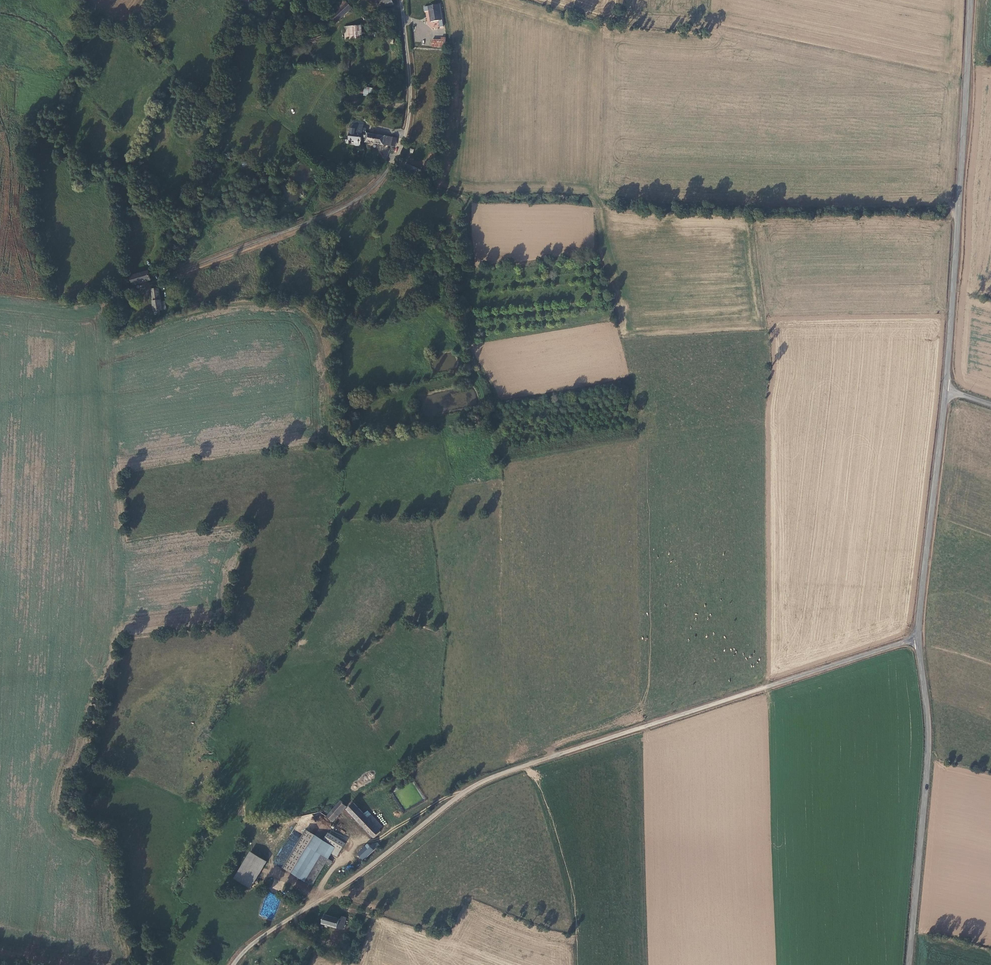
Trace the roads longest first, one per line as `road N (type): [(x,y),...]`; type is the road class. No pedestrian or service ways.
road 1 (unclassified): [(233,964),(477,785),(918,640)]
road 2 (unclassified): [(401,0),(409,113),(389,170),(323,219),(173,275)]
road 3 (tertiary): [(945,390),(970,0)]
road 4 (tertiary): [(909,964),(928,761),(918,640)]
road 5 (tertiary): [(918,640),(945,390)]

